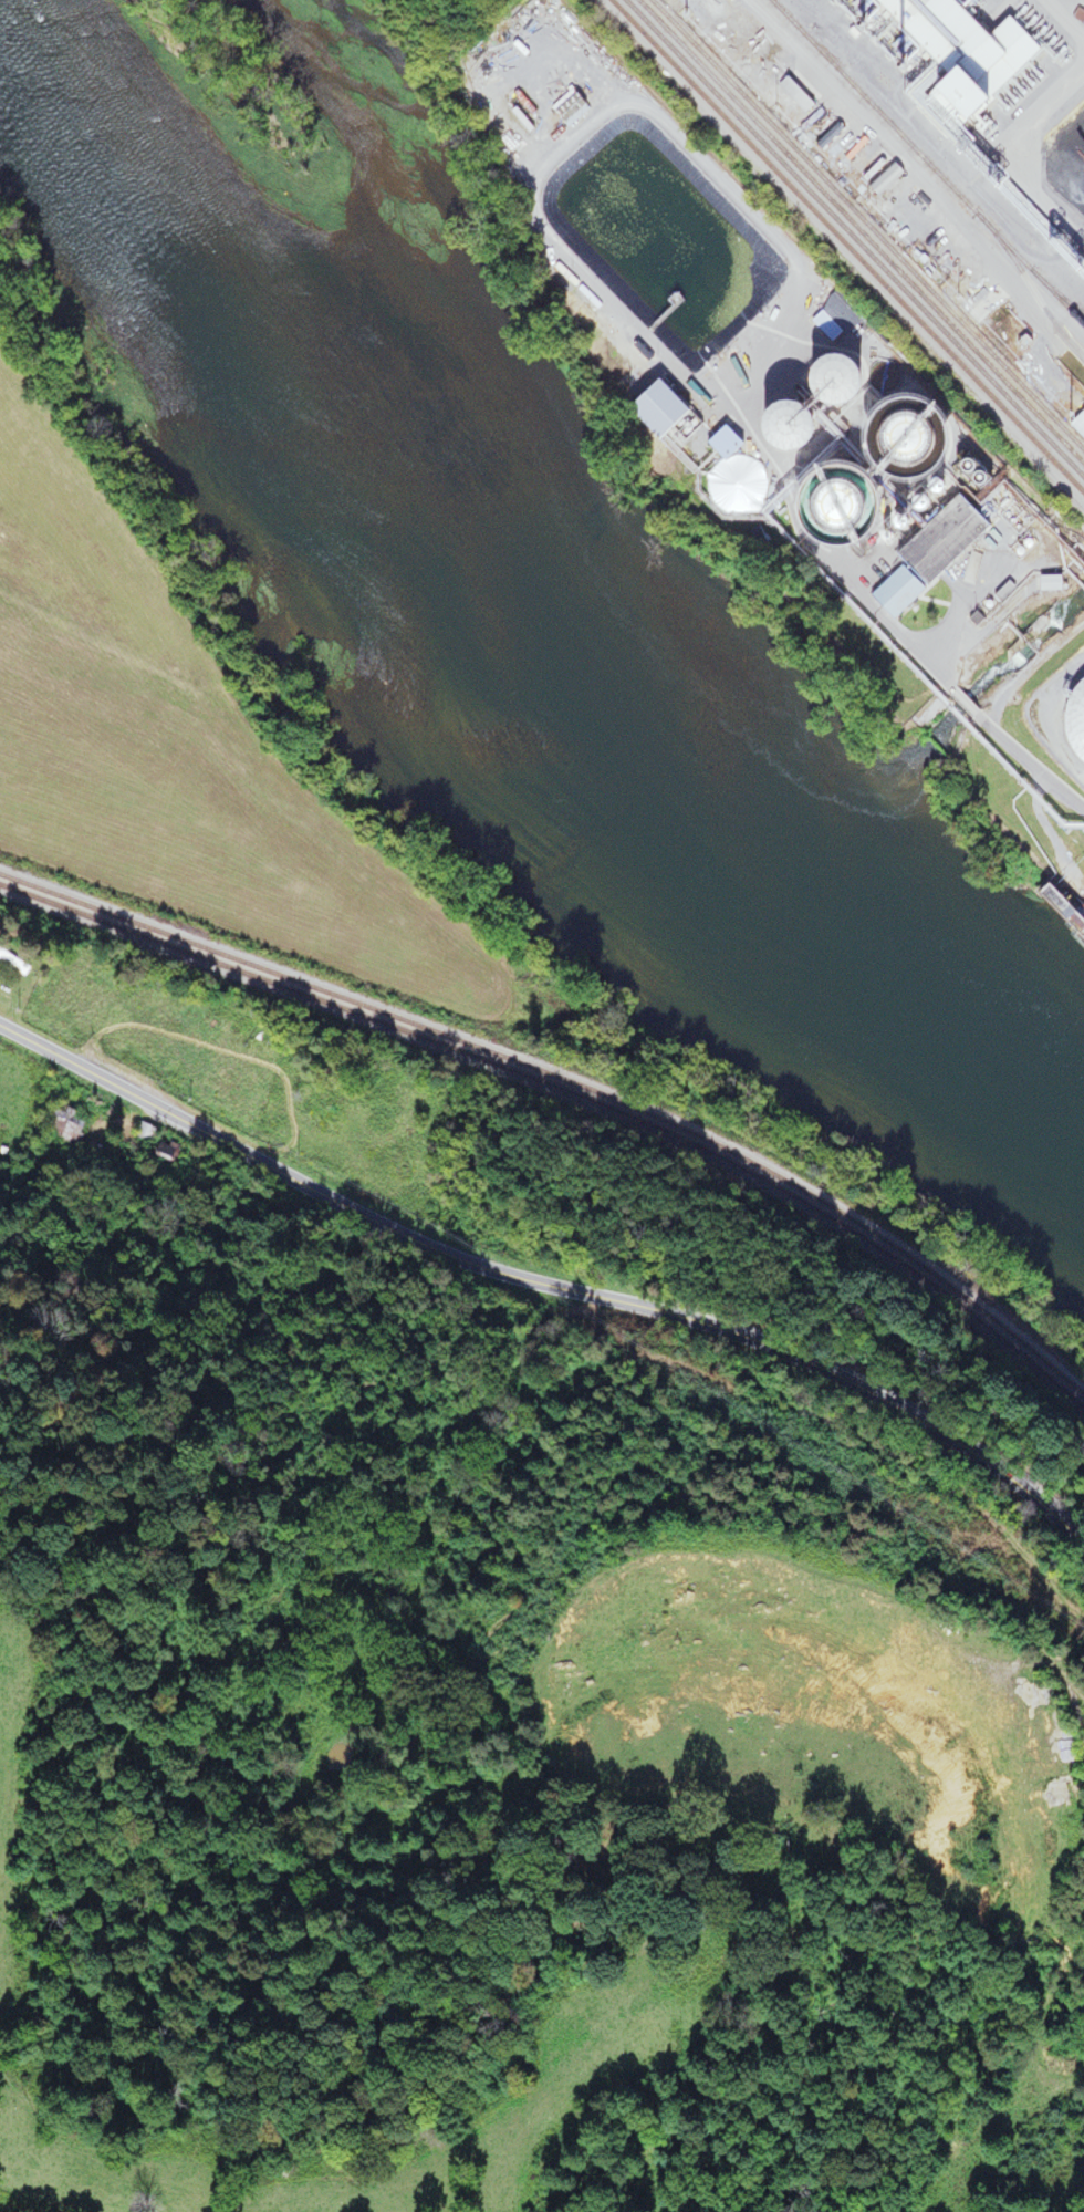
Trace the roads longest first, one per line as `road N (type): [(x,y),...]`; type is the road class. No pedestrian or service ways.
road 1 (secondary): [(0,1025),(424,1245),(530,1281),(680,1316),(830,1372),(957,1442),(1083,1544)]
road 2 (track): [(1083,1910),(1036,2060),(1059,2084),(1083,2071)]

